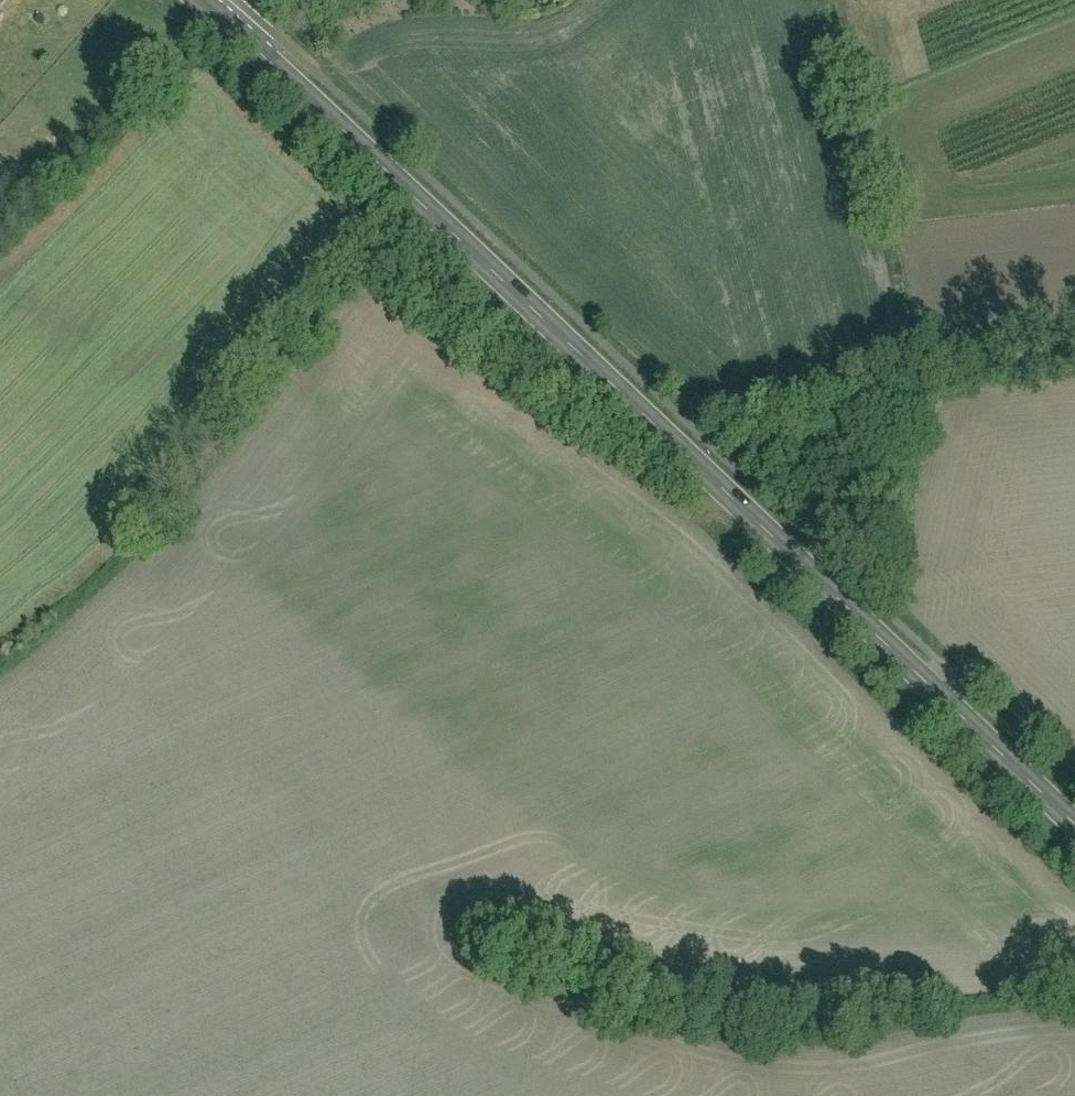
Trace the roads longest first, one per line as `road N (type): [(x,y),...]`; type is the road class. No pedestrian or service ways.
road 1 (tertiary): [(243,36),(1074,824)]

